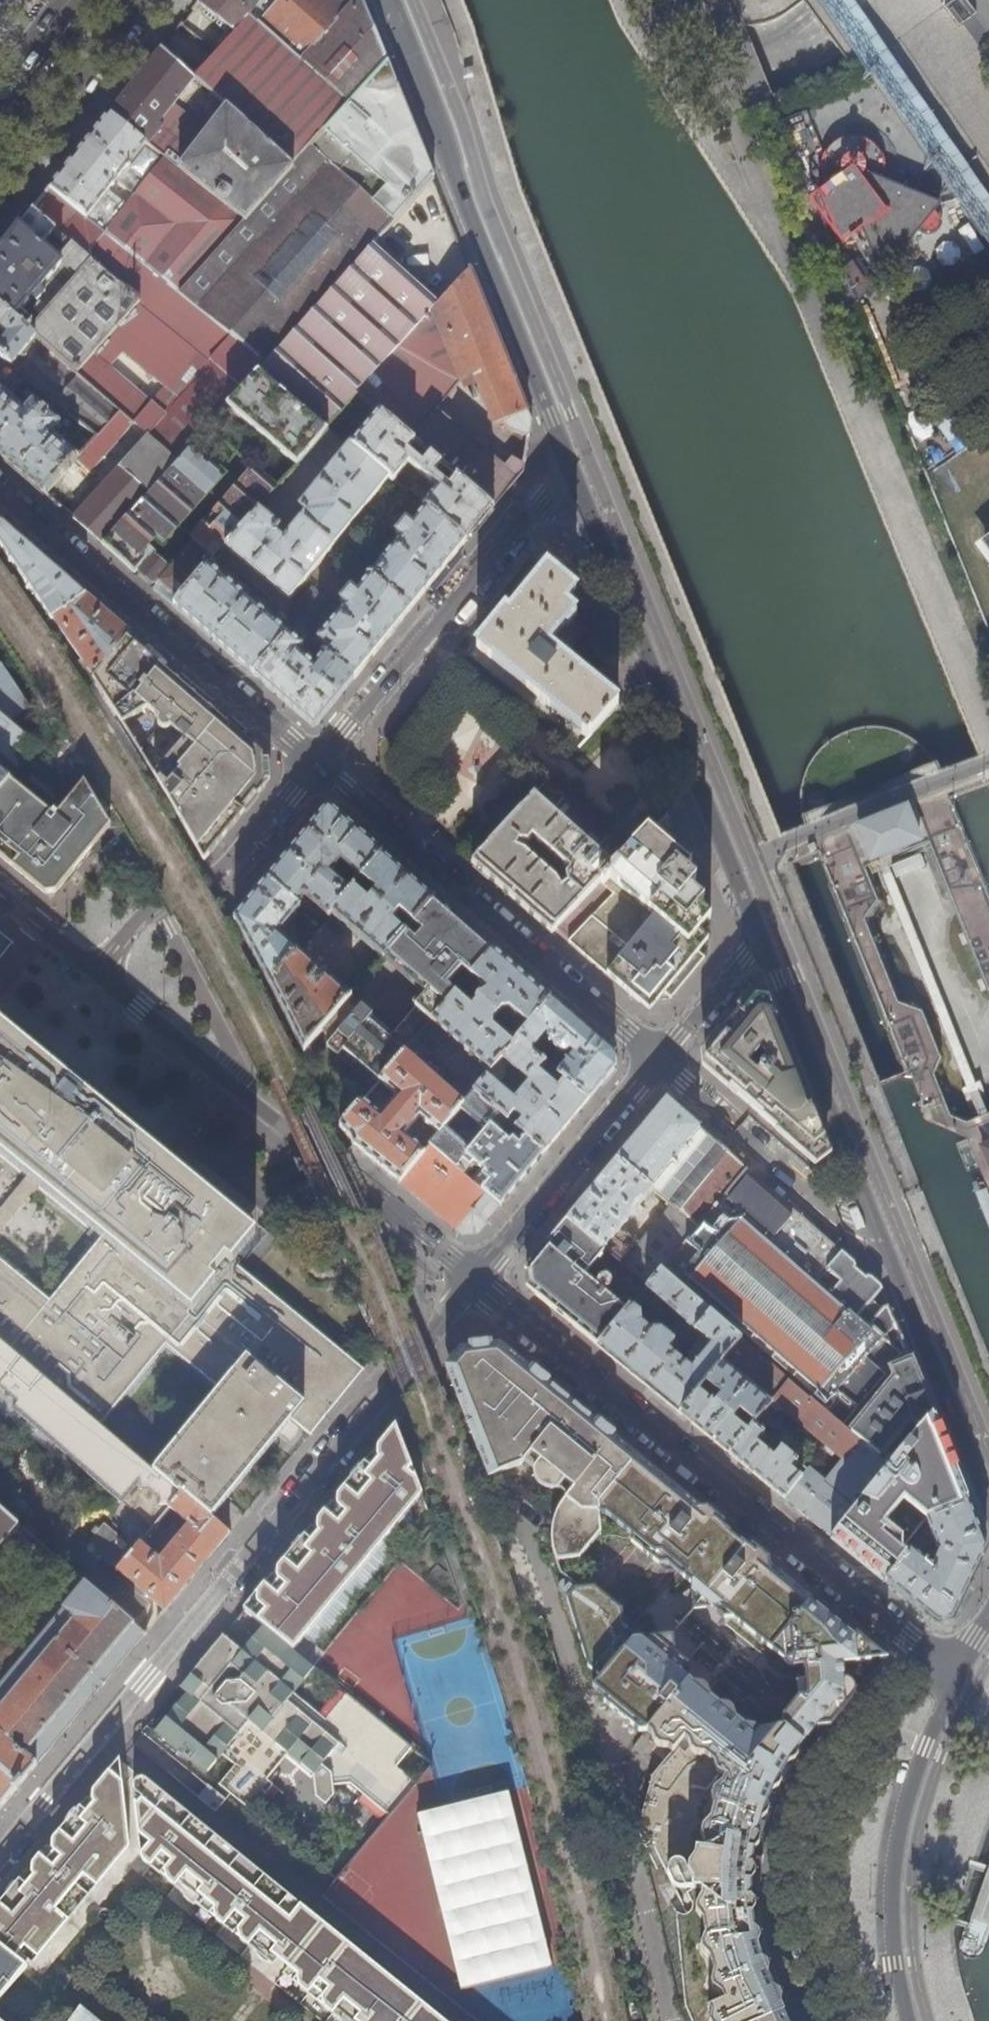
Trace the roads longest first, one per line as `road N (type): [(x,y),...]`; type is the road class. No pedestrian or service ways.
road 1 (residential): [(0,1856),(477,1283)]
road 2 (track): [(744,63),(988,658)]
road 3 (residential): [(477,1283),(933,1663)]
road 4 (residential): [(762,937),(569,466)]
road 5 (residential): [(569,466),(386,0)]
road 6 (residential): [(98,974),(477,1283)]
road 7 (residential): [(659,1060),(315,765)]
road 8 (residential): [(315,765),(0,494)]
road 9 (residential): [(840,2020),(804,1935),(797,1899),(804,1844),(839,1773),(933,1663)]
road 10 (residential): [(569,466),(315,765)]
road 11 (residential): [(908,2020),(893,1909),(902,1817),(955,1680)]
road 12 (residential): [(988,1500),(871,1217)]
road 13 (residential): [(315,765),(235,855),(142,919),(98,974)]
road 14 (residential): [(871,1217),(762,937)]
road 15 (residential): [(477,1283),(659,1060)]
road 16 (residential): [(871,1217),(822,1207),(659,1060)]
road 17 (residential): [(659,1060),(762,937)]
road 18 (residential): [(0,895),(98,974)]

